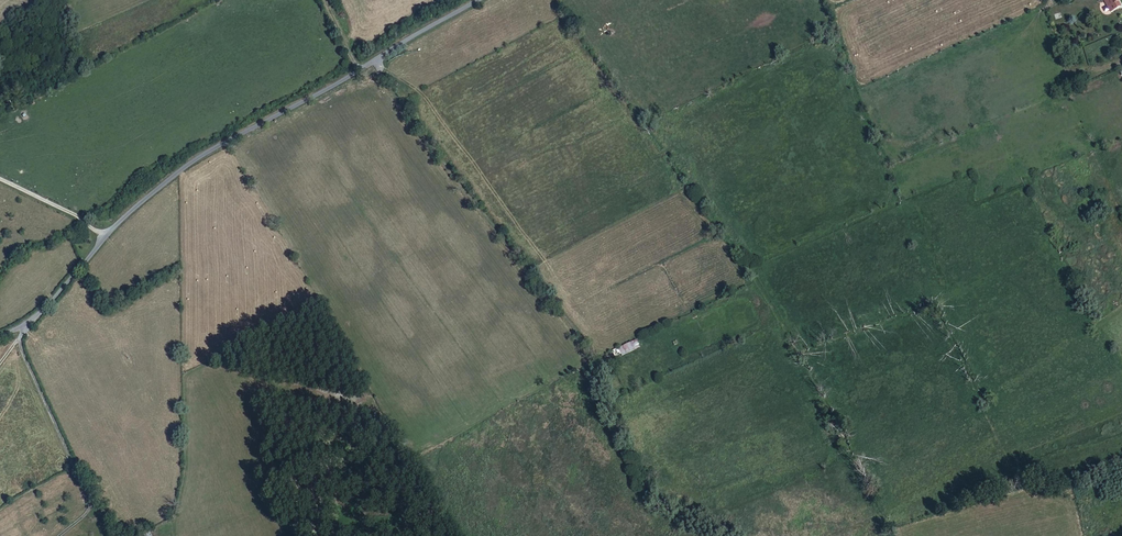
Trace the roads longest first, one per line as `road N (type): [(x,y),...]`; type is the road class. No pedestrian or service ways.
road 1 (unclassified): [(0,336),(32,320),(102,237),(193,158),(476,0)]

